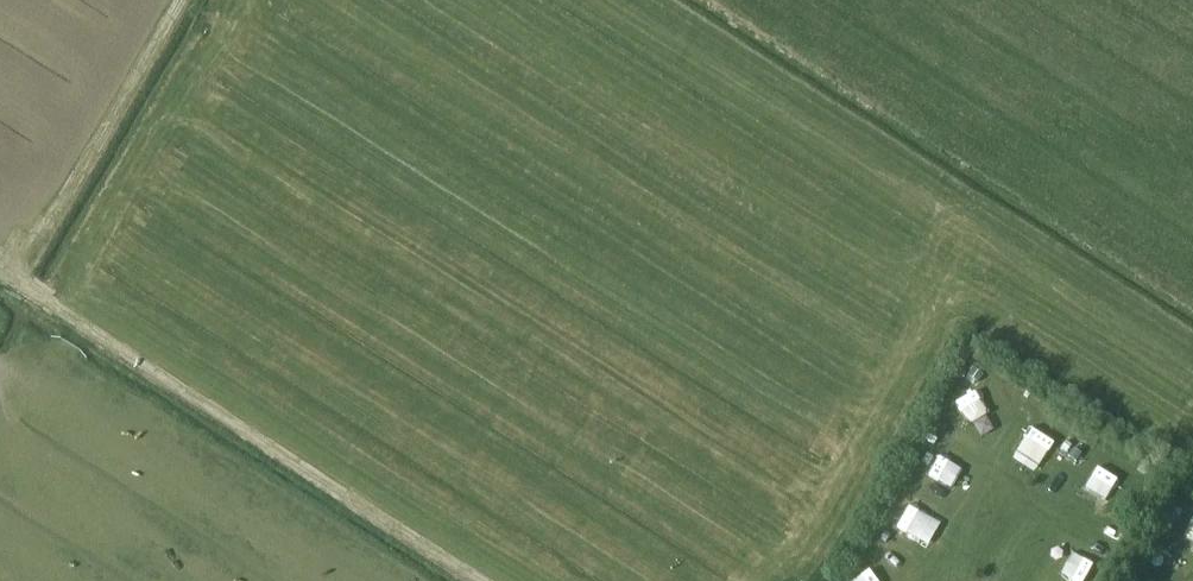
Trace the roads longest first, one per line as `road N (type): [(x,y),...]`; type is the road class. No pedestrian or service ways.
road 1 (track): [(8,278),(479,580)]
road 2 (track): [(0,273),(8,278),(66,200),(182,0)]

